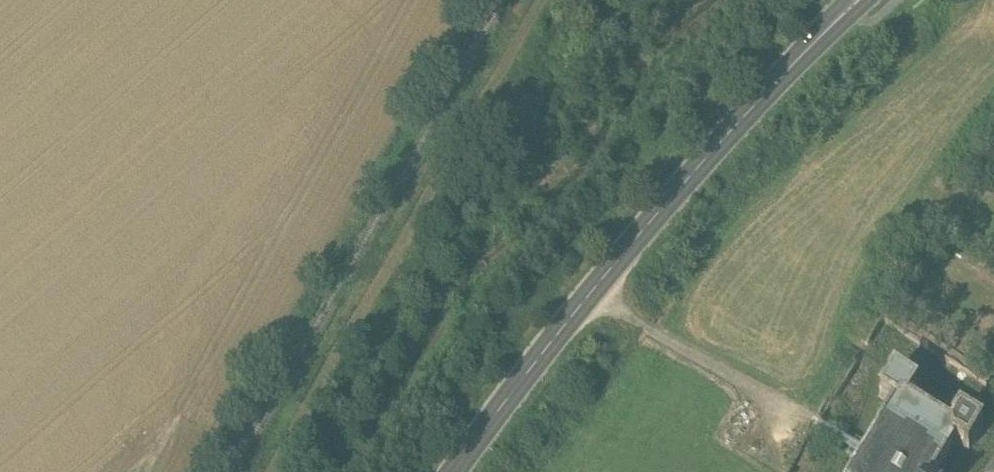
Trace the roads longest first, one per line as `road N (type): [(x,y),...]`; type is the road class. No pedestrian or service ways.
road 1 (tertiary): [(844,13),(677,192),(456,471)]

